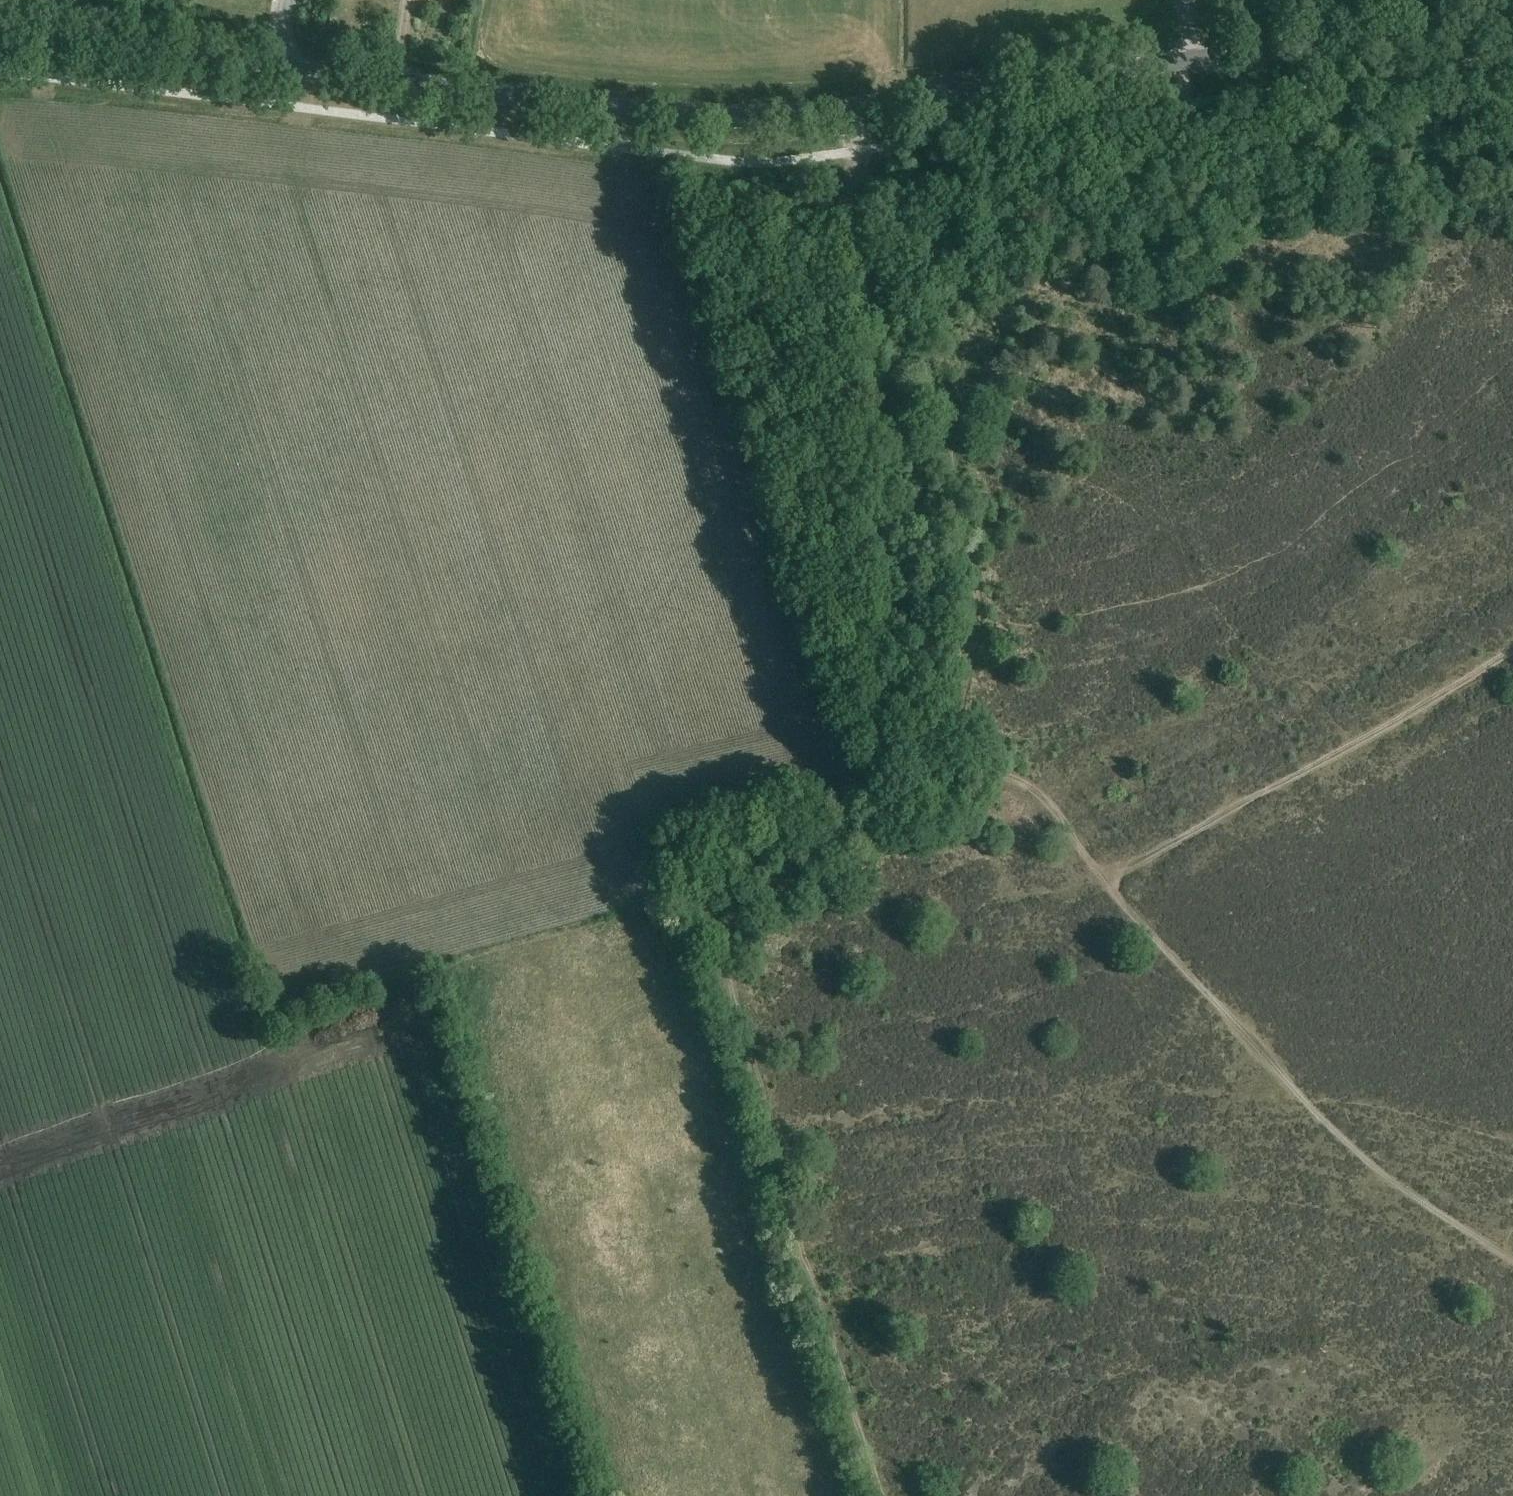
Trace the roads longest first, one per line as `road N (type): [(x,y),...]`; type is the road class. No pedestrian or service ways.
road 1 (secondary): [(1512,11),(796,116),(715,118),(0,34)]

